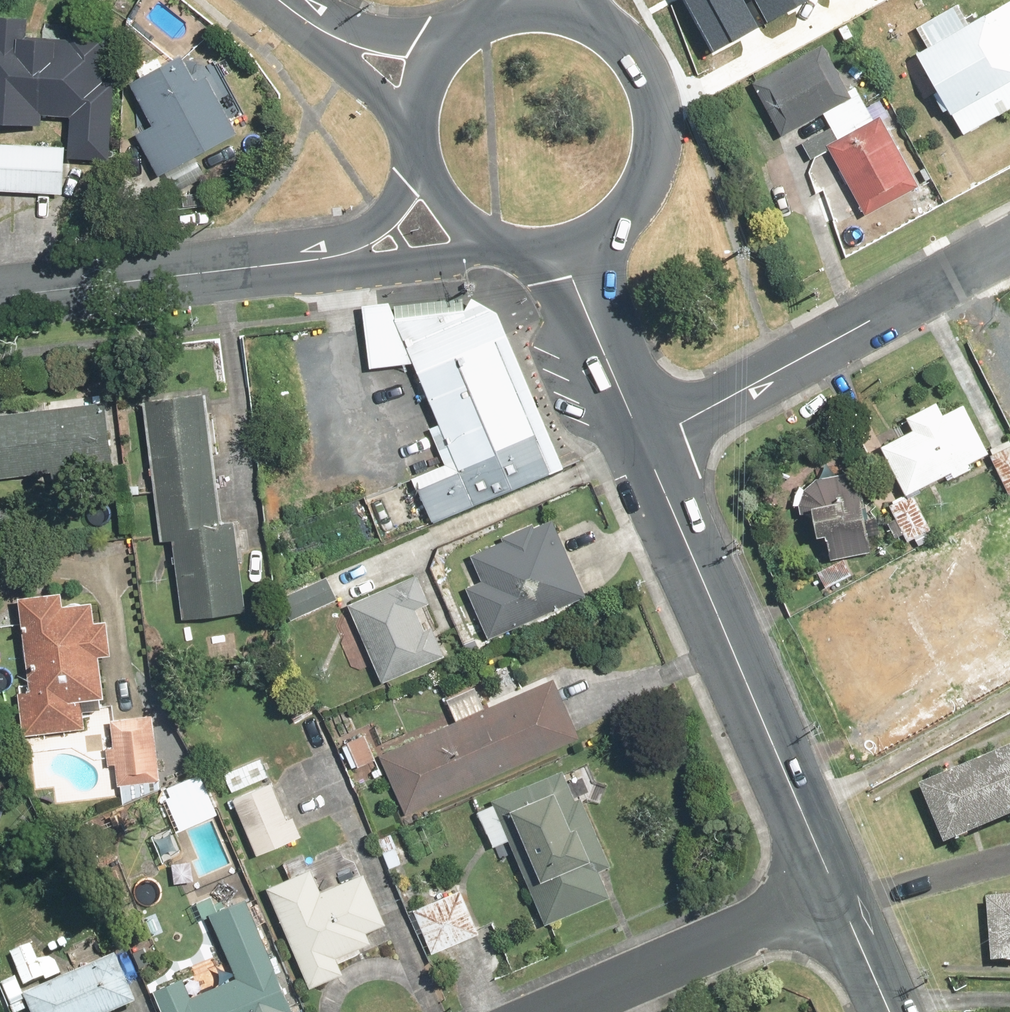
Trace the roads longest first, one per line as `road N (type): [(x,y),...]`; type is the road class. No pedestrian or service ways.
road 1 (secondary): [(644,443),(836,891)]
road 2 (residential): [(644,443),(1009,244)]
road 3 (tertiary): [(0,298),(348,257)]
road 4 (residential): [(555,1011),(836,891)]
road 5 (secondary): [(591,15),(643,66),(656,137),(627,203),(568,249)]
road 6 (secondary): [(568,249),(644,443)]
road 7 (tertiary): [(501,240),(348,257)]
road 8 (residential): [(325,30),(416,37),(457,30)]
road 9 (secondary): [(836,891),(889,1011)]
road 10 (residential): [(413,127),(325,30)]

